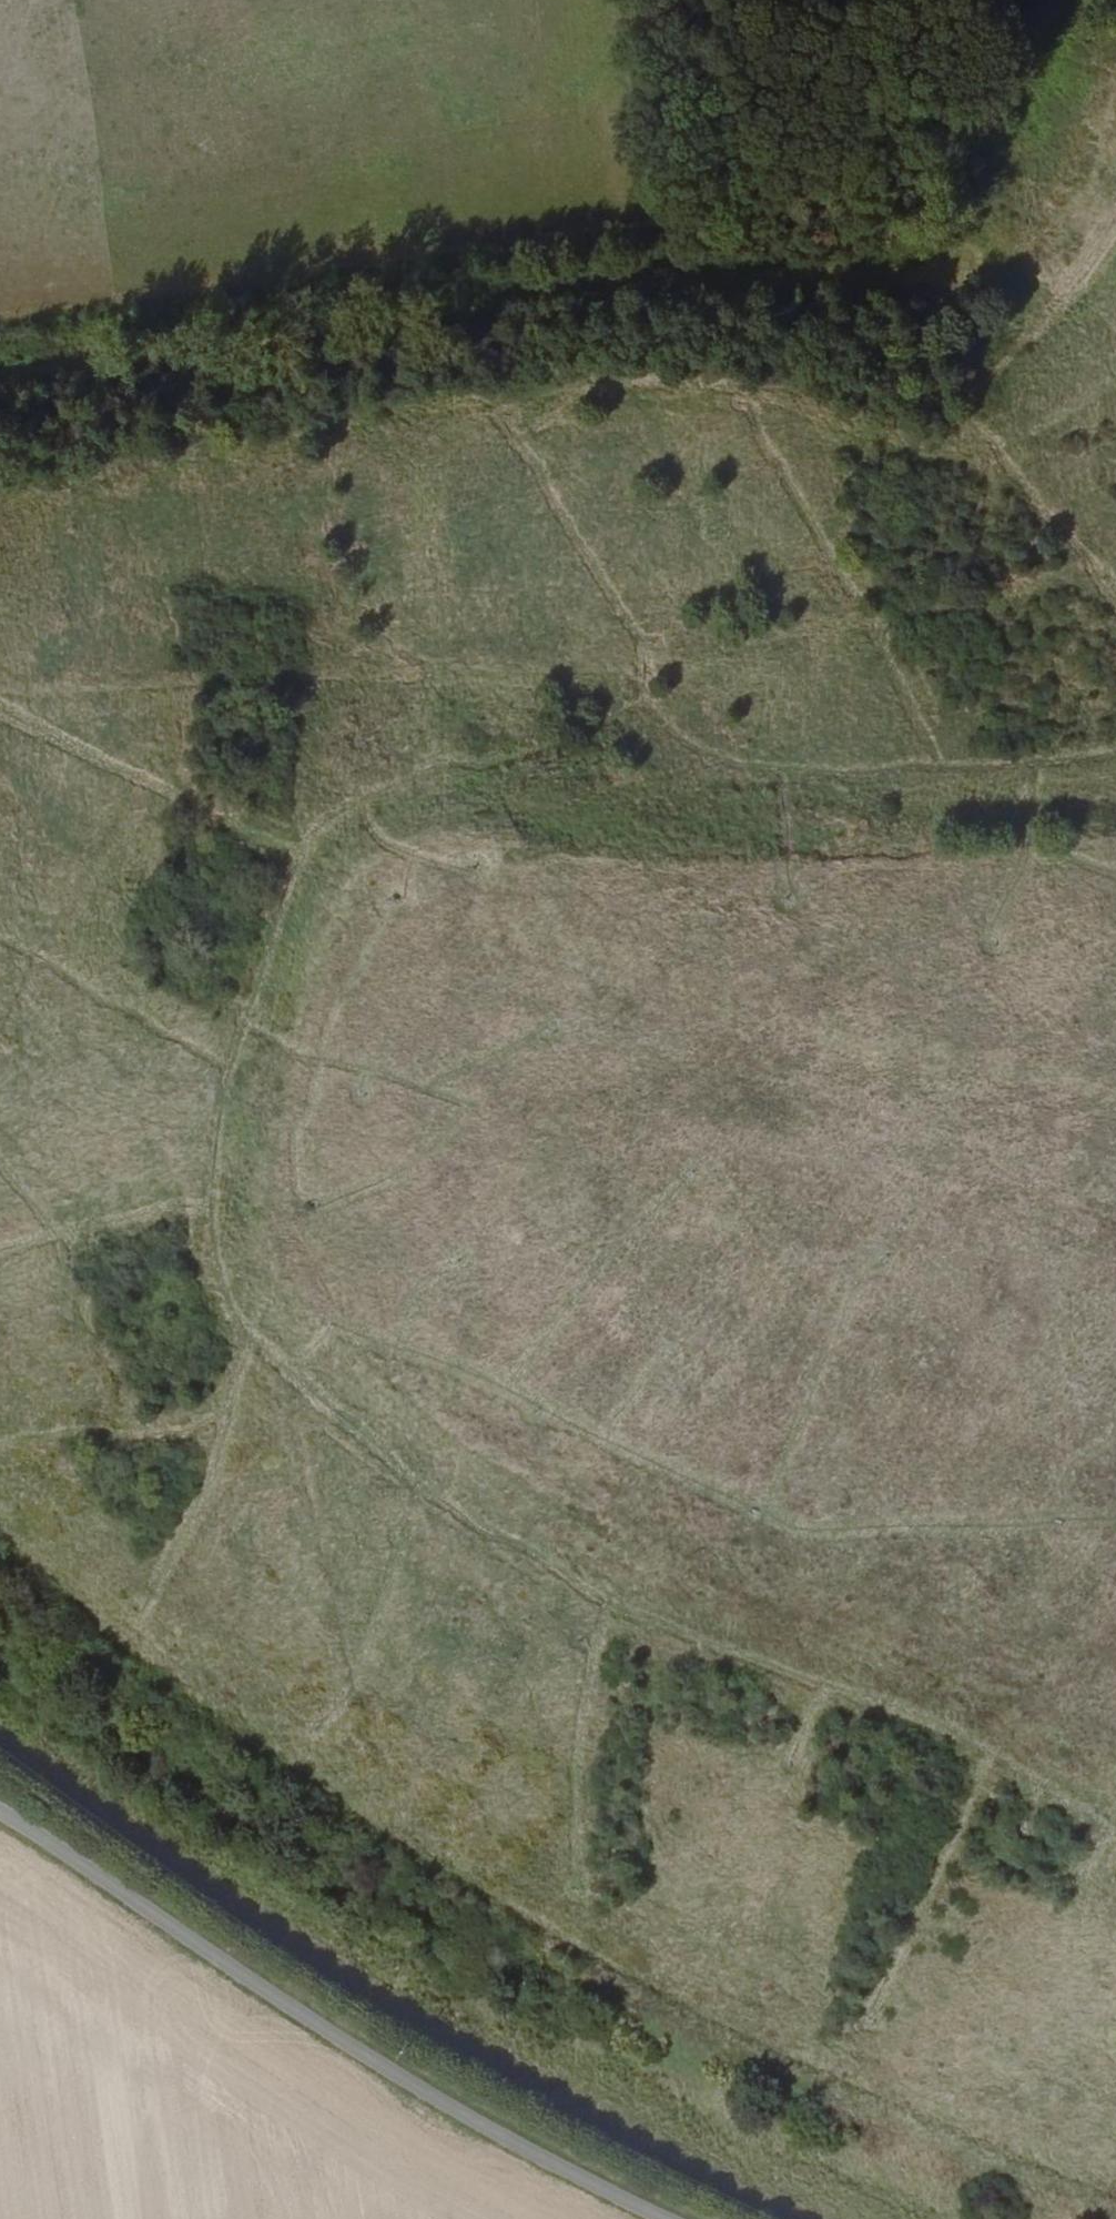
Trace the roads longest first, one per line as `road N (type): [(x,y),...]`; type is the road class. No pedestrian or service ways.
road 1 (unclassified): [(0,1810),(433,2096),(667,2218)]
road 2 (track): [(1103,0),(1085,6),(1062,31),(991,251),(957,281)]

